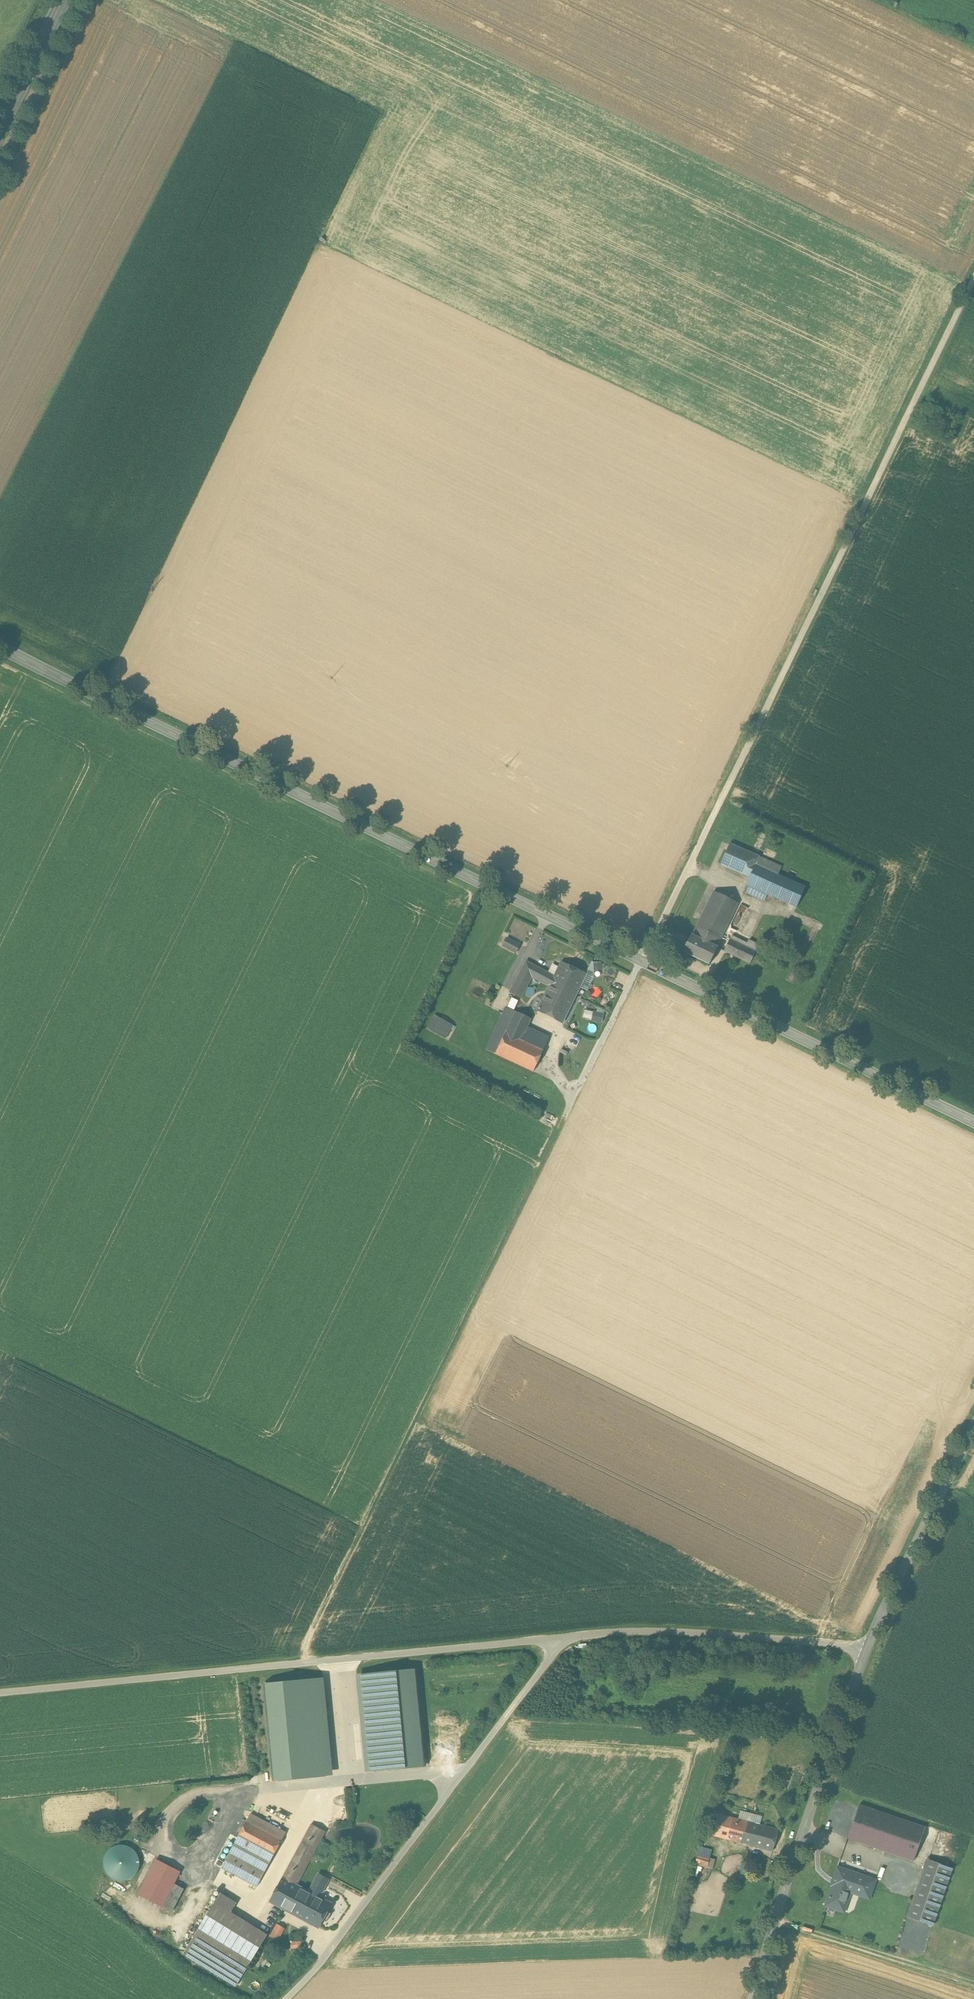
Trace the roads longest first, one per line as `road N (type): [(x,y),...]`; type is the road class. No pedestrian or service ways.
road 1 (unclassified): [(973,279),(642,960)]
road 2 (secondary): [(0,645),(642,960)]
road 3 (track): [(301,1662),(575,1096)]
road 4 (unclassified): [(569,1635),(0,1692)]
road 5 (residential): [(569,1635),(286,1998)]
road 6 (secondary): [(865,1646),(754,1998)]
road 7 (secondary): [(642,960),(973,1122)]
road 8 (unclassified): [(865,1646),(651,1631),(569,1635)]
road 9 (secondary): [(973,1426),(865,1646)]
road 10 (track): [(776,1918),(973,1986)]
road 11 (primary): [(63,0),(0,128)]

